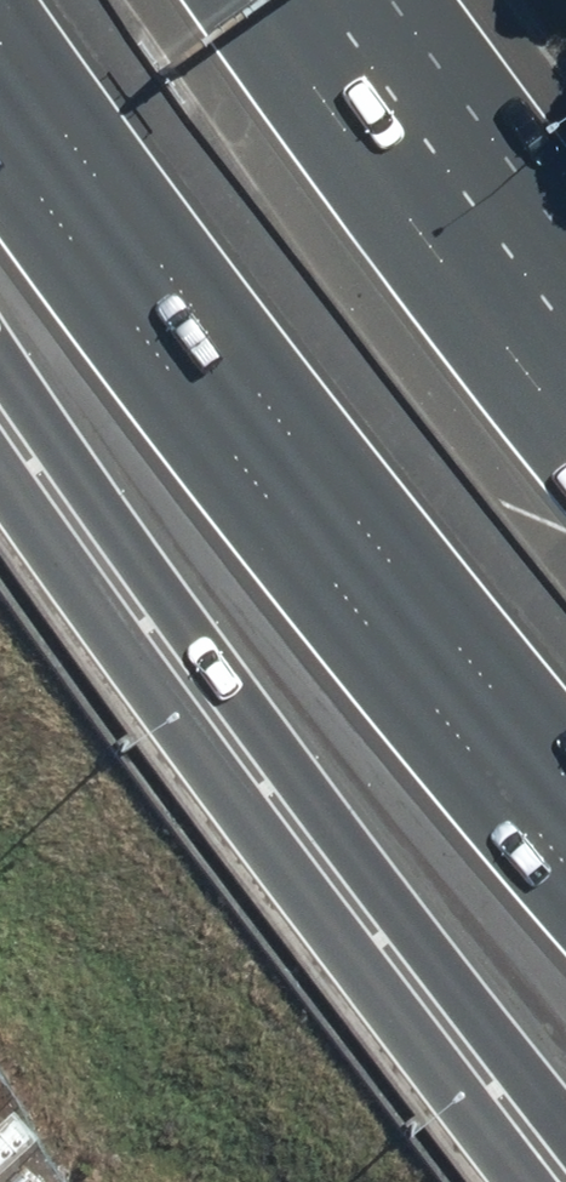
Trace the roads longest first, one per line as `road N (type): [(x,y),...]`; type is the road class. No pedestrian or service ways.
road 1 (motorway): [(565,1142),(153,587),(0,345)]
road 2 (motorway): [(565,780),(64,128),(0,32)]
road 3 (motorway): [(251,0),(565,419)]

